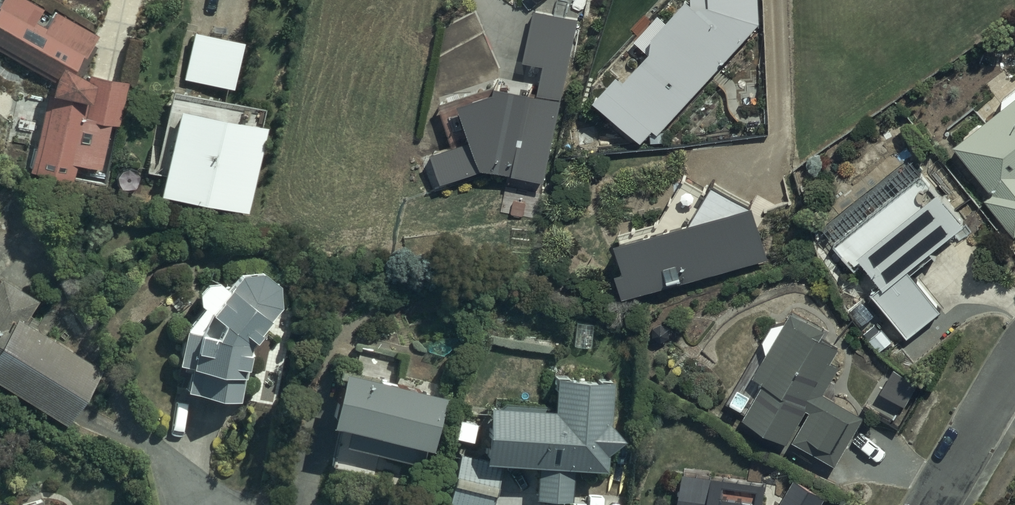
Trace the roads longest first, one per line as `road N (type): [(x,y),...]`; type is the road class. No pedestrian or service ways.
road 1 (residential): [(1014,370),(935,504)]

